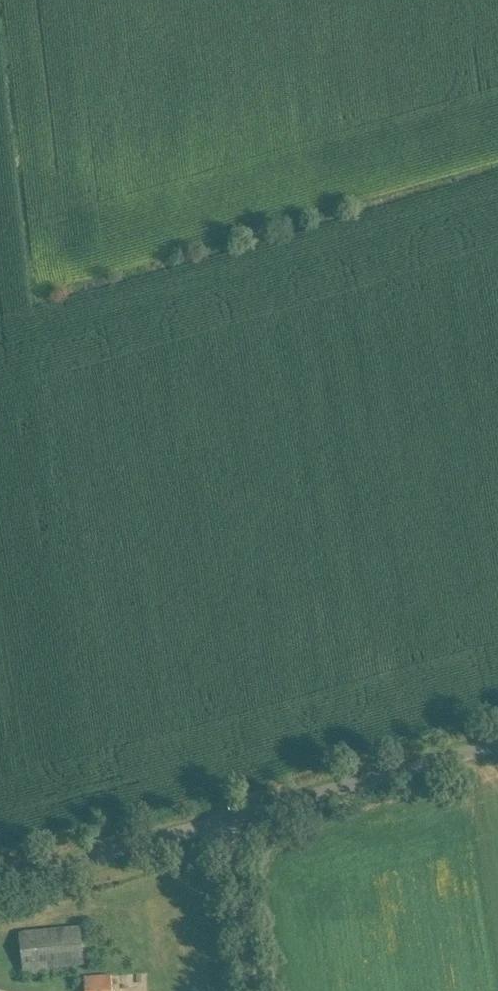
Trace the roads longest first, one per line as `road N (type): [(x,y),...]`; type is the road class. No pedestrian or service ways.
road 1 (unclassified): [(497,745),(0,884)]

